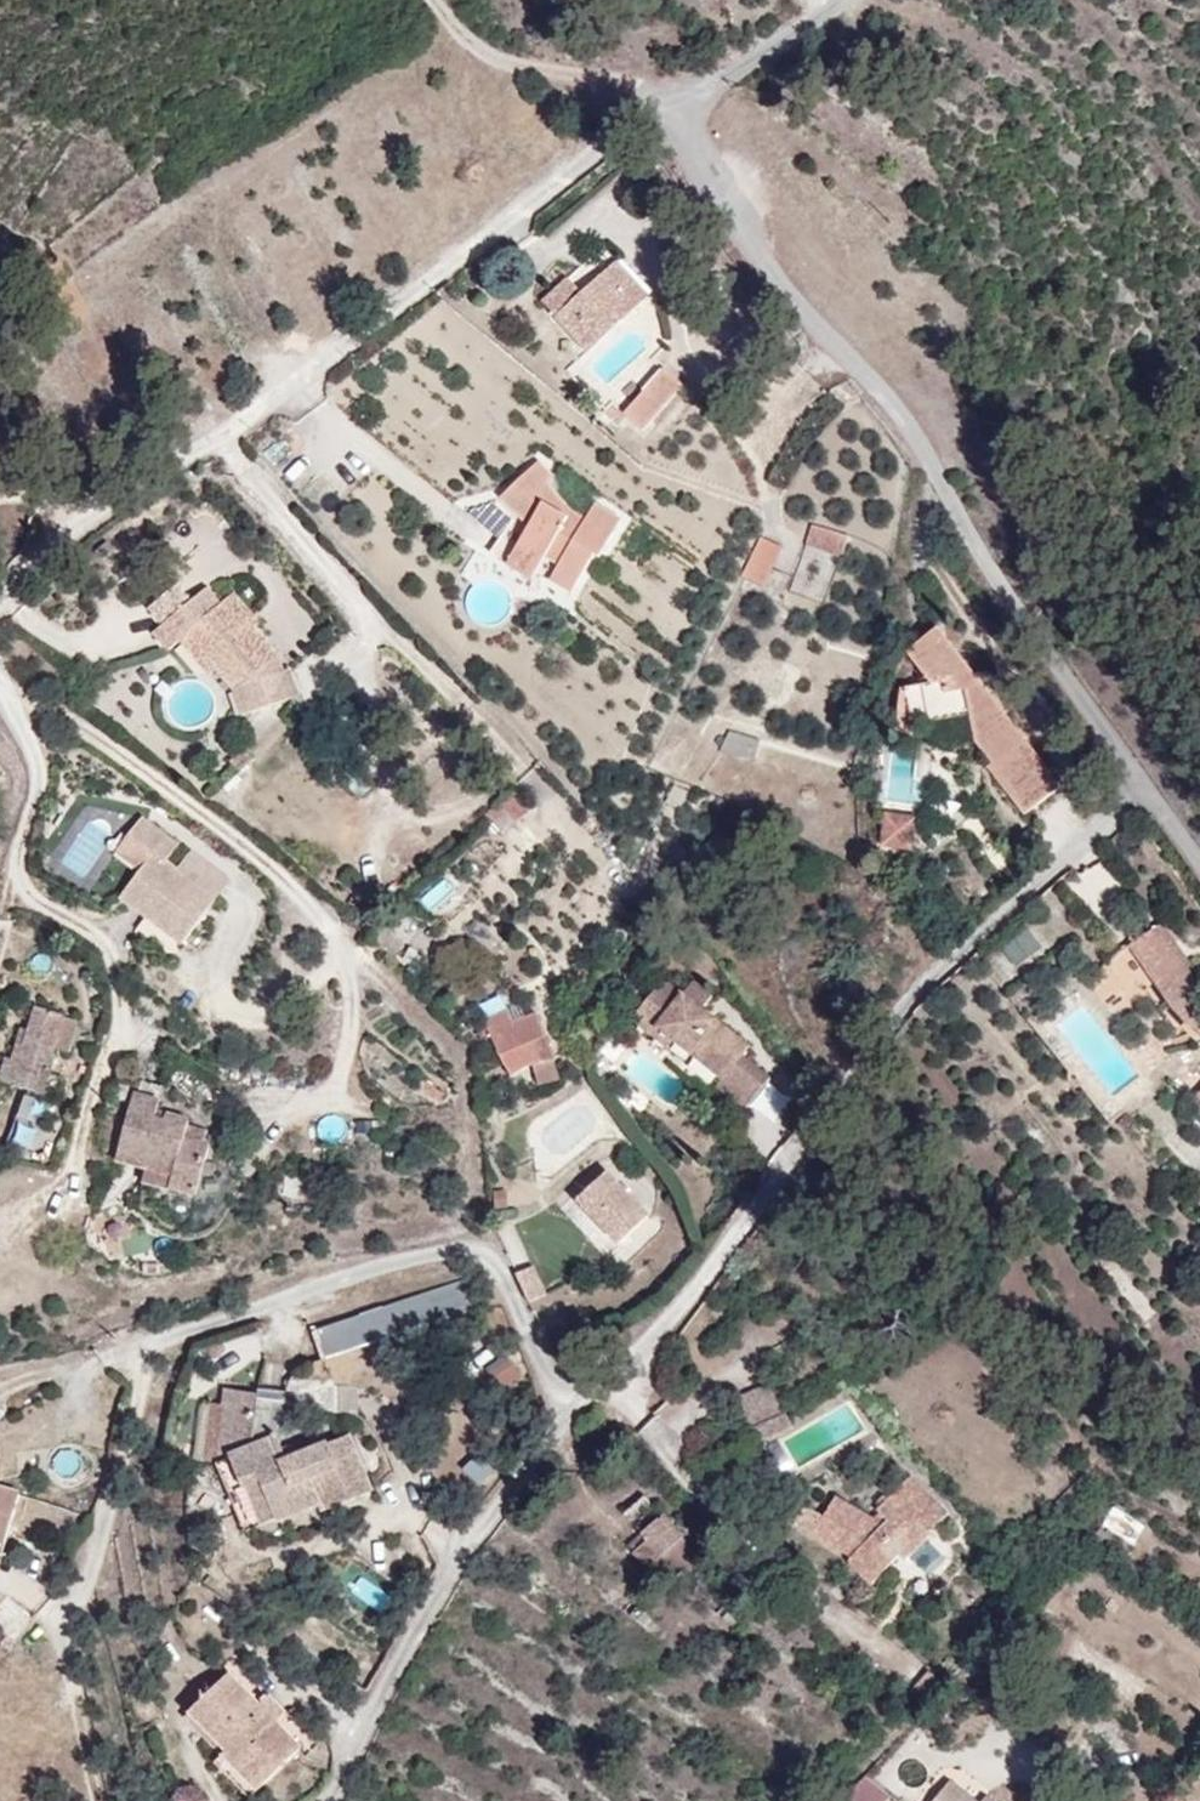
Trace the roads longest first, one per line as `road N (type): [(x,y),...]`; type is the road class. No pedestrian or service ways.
road 1 (residential): [(1151,796),(872,1047),(632,1379),(577,1420),(458,1553),(359,1735),(332,1800)]
road 2 (residential): [(682,100),(649,112),(221,443),(64,522),(0,610)]
road 3 (unclassified): [(682,100),(693,160),(914,430),(941,495),(1151,796)]
road 4 (track): [(446,0),(490,55),(682,100)]
road 5 (unclassified): [(841,0),(682,100)]

